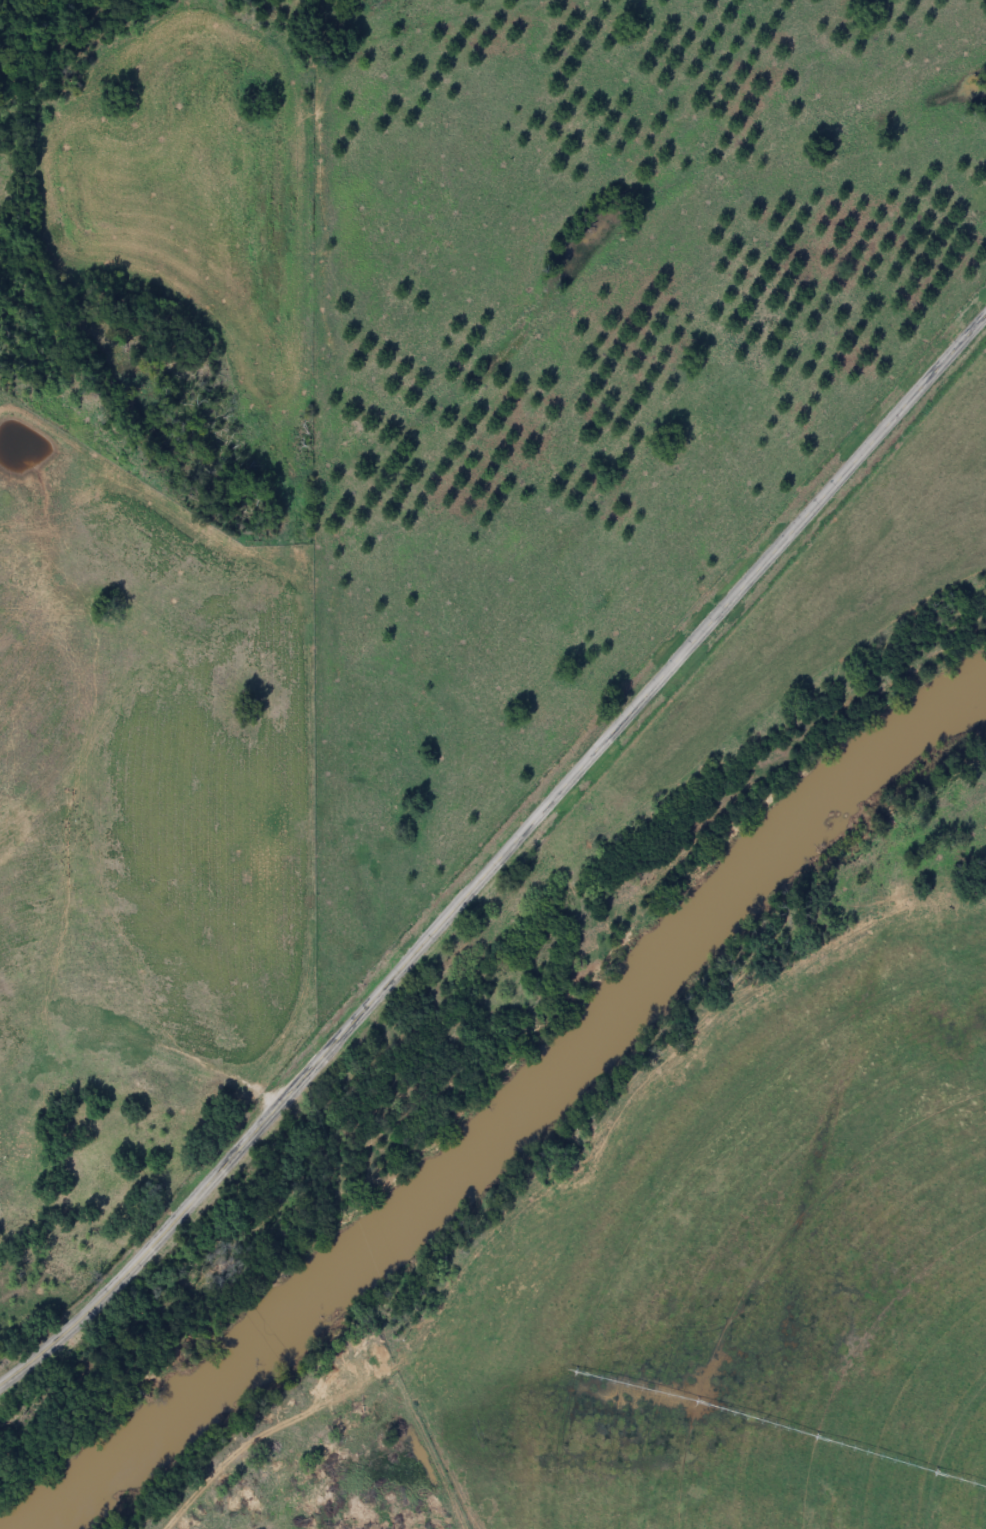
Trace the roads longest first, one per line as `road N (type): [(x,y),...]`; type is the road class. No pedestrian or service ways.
road 1 (tertiary): [(985,316),(141,1264),(57,1349),(0,1389)]

